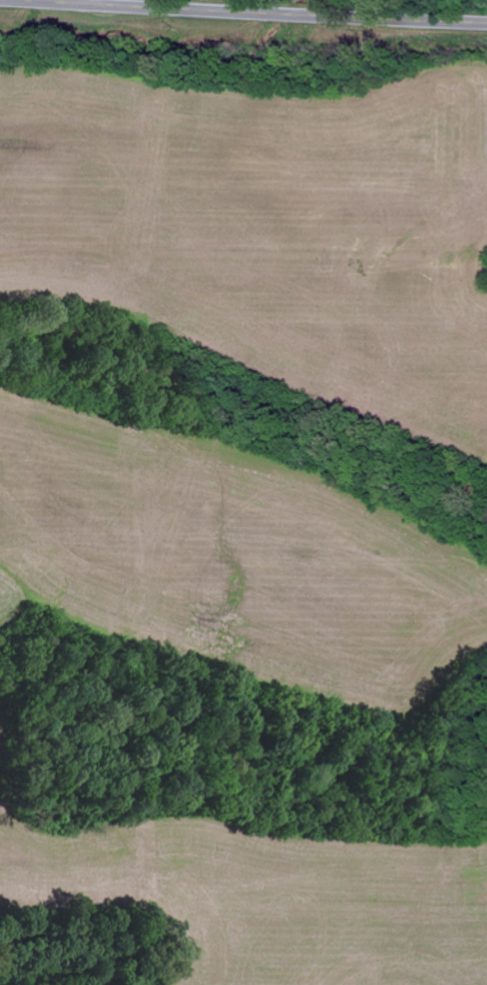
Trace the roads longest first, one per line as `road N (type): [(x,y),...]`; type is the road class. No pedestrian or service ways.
road 1 (secondary): [(55,0),(486,16)]

